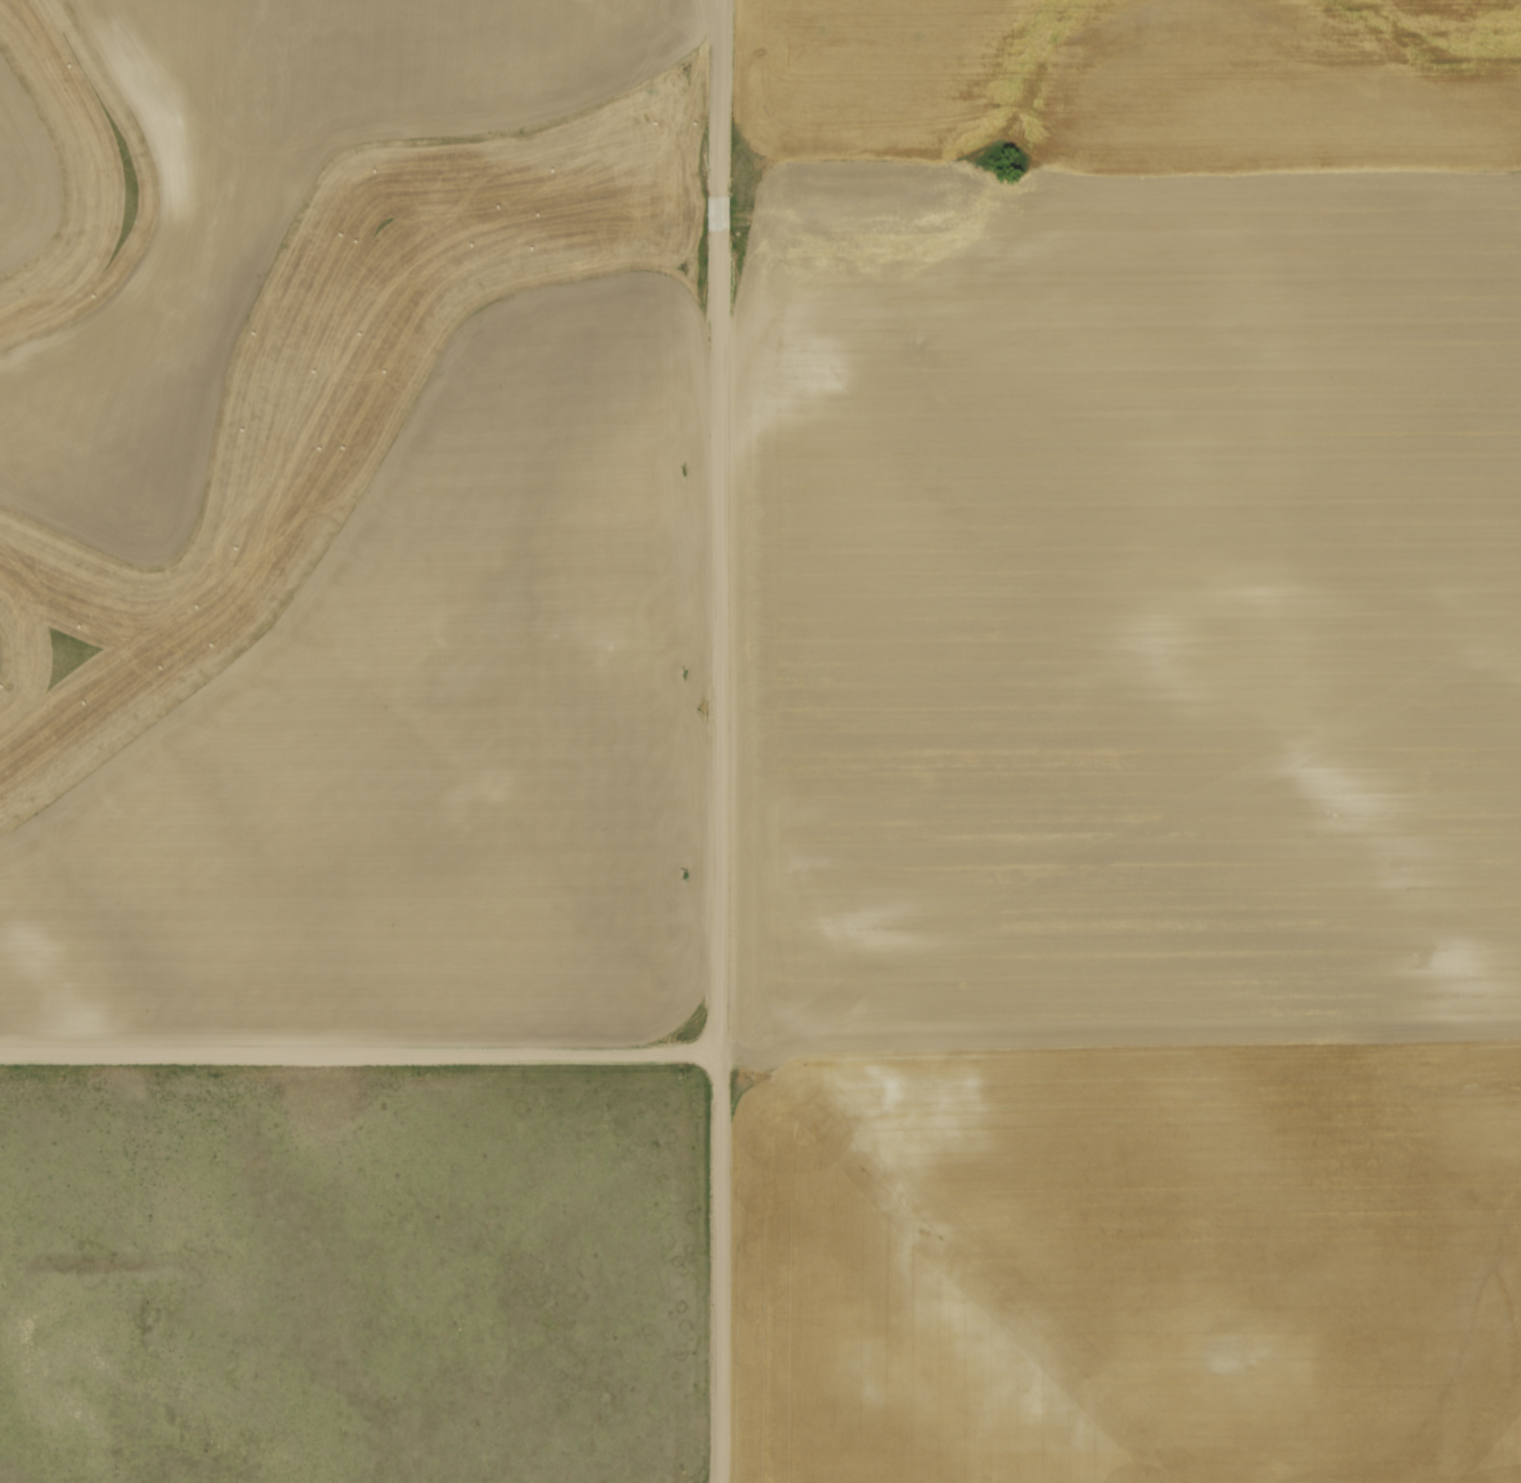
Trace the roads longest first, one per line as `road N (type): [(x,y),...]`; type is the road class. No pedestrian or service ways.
road 1 (residential): [(718,1482),(724,0)]
road 2 (residential): [(0,1053),(719,1051)]

